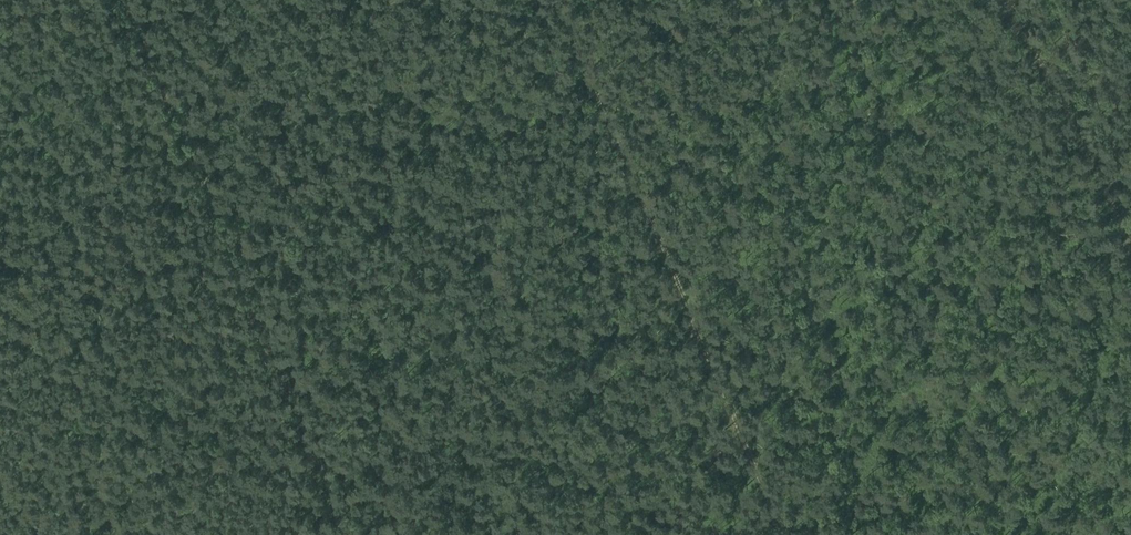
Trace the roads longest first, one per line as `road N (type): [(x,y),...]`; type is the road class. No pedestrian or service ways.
road 1 (track): [(552,0),(778,534)]

